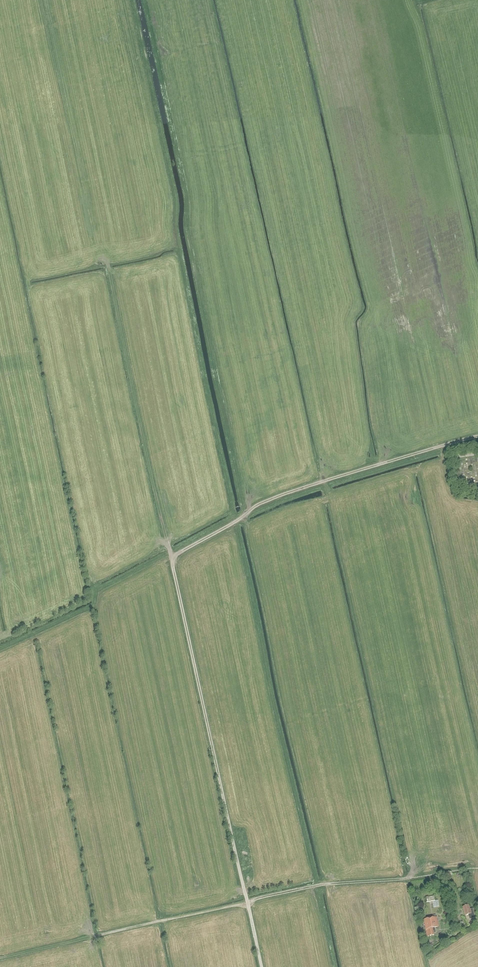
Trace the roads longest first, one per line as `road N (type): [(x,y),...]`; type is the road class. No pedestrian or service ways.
road 1 (track): [(110,268),(262,966)]
road 2 (track): [(0,957),(317,885),(406,878)]
road 3 (track): [(172,557),(263,502),(477,436)]

